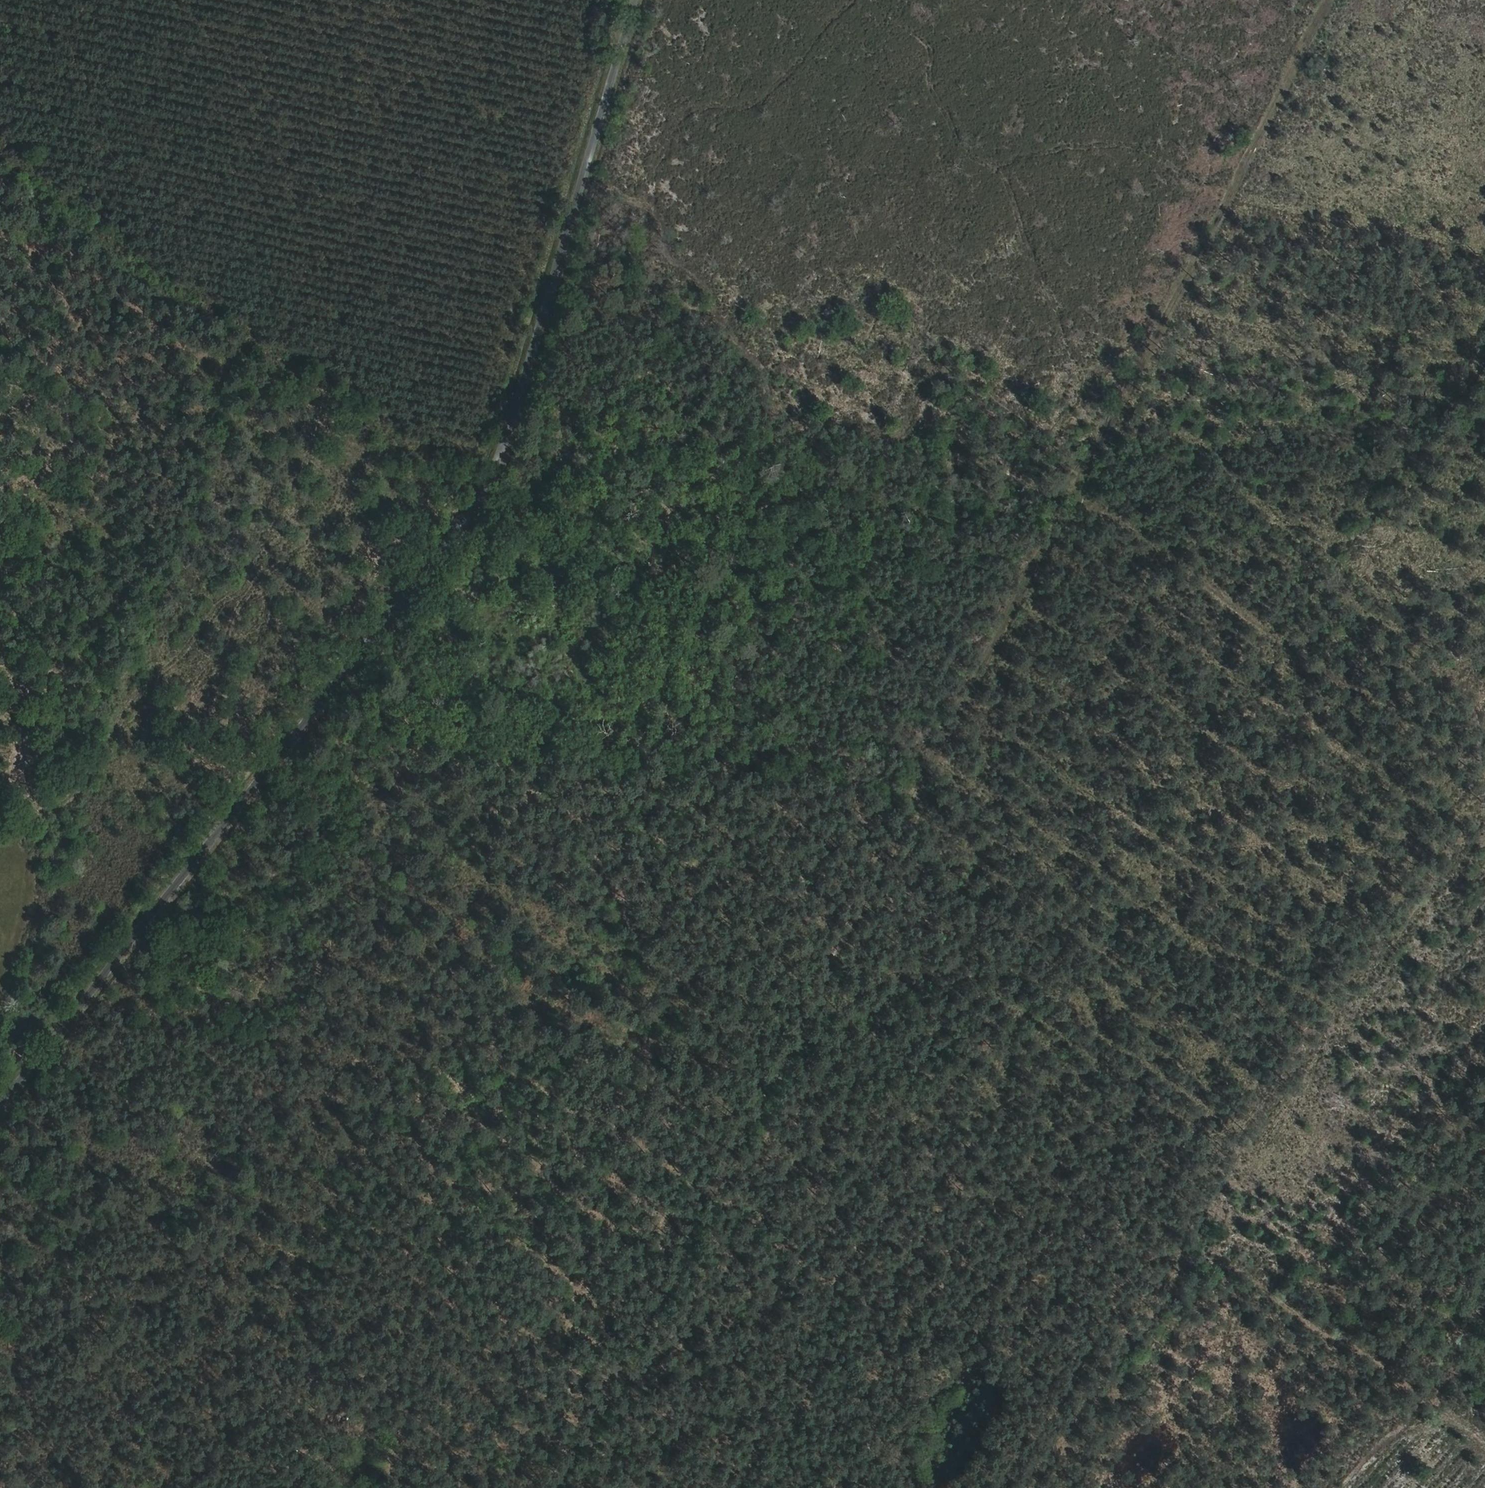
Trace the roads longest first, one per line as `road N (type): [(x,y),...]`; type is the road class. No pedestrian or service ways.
road 1 (track): [(1329,0),(1001,629),(844,951),(556,1487)]
road 2 (residential): [(0,1116),(492,489),(532,380),(640,0)]
road 3 (track): [(0,141),(133,264),(479,506)]

